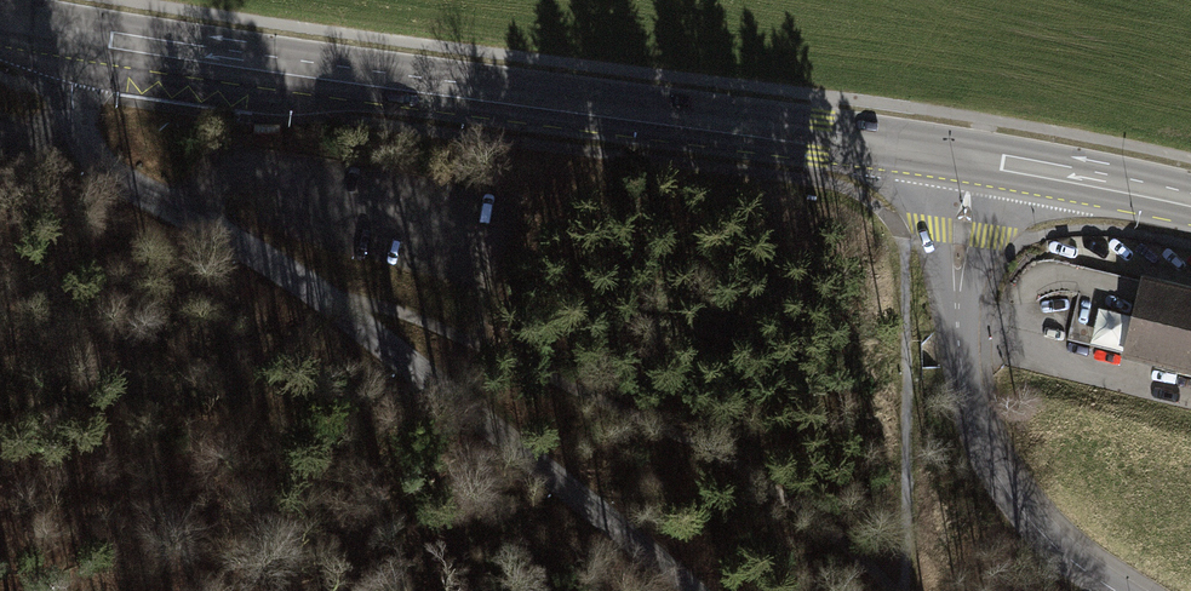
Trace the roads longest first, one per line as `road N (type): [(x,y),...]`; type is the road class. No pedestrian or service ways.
road 1 (secondary): [(977,158),(79,36)]
road 2 (unclassified): [(79,36),(77,128),(104,167),(449,384),(694,590)]
road 3 (residential): [(977,158),(959,298),(986,467),(1086,575),(1112,590)]
road 4 (secondary): [(1190,202),(977,158)]

